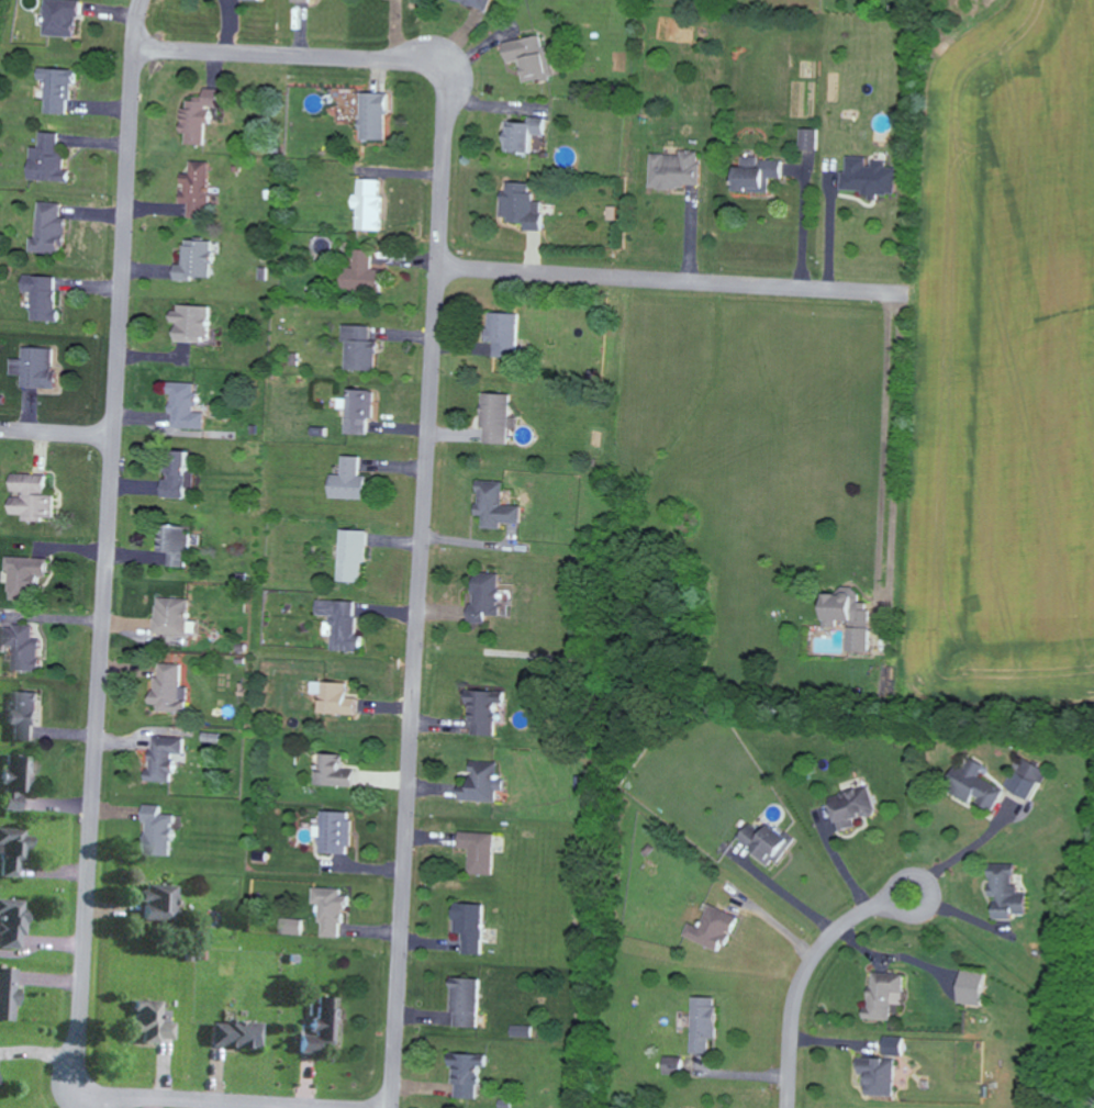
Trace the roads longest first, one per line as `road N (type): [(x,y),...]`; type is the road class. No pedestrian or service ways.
road 1 (residential): [(134,47),(418,60),(439,71),(449,94),(391,1107)]
road 2 (residential): [(143,0),(126,156),(77,1086)]
road 3 (residential): [(438,267),(897,295)]
road 4 (residential): [(77,1086),(104,1100),(320,1107)]
road 5 (residential): [(788,1107),(793,1018),(807,974),(848,926),(879,909)]
road 6 (residential): [(897,883),(879,909),(914,921),(931,914),(938,900),(933,882),(912,874),(897,883)]

